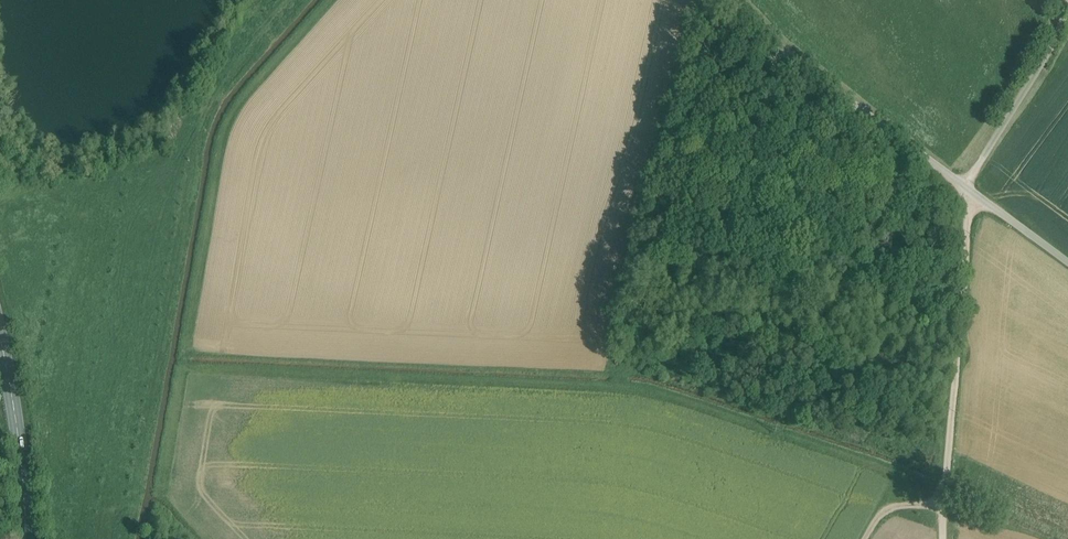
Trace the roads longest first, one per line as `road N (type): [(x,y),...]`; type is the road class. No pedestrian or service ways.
road 1 (unclassified): [(979,198),(968,224),(942,538)]
road 2 (unclassified): [(979,198),(733,0)]
road 3 (secondary): [(0,339),(27,538)]

